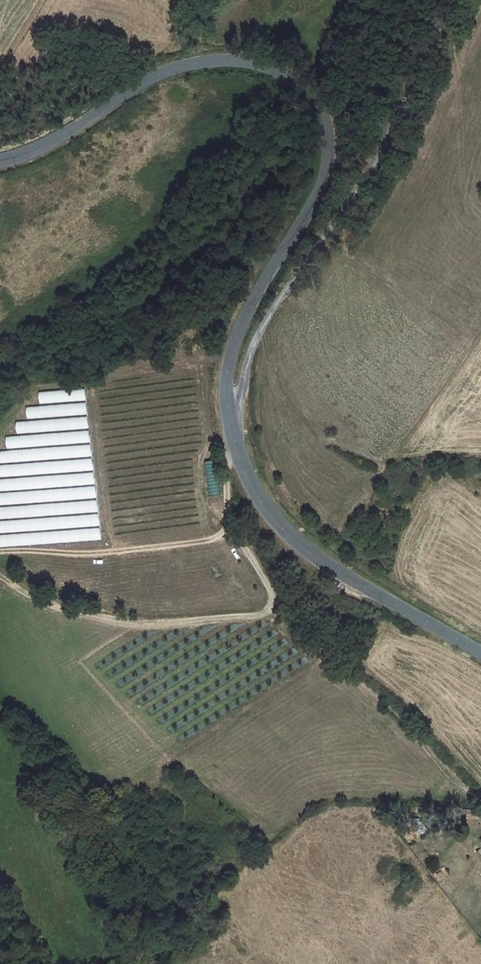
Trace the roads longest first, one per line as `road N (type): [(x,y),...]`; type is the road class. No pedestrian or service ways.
road 1 (tertiary): [(0,156),(48,143),(176,66),(251,64),(311,91),(330,111),(323,181),(248,311),(232,356),(233,450)]
road 2 (unclassified): [(233,450),(247,359),(261,329),(358,191),(453,0)]
road 3 (track): [(0,580),(49,604),(132,626),(265,614),(269,588),(228,520),(233,450)]
road 4 (tertiary): [(233,450),(264,511),(330,571),(480,654)]

